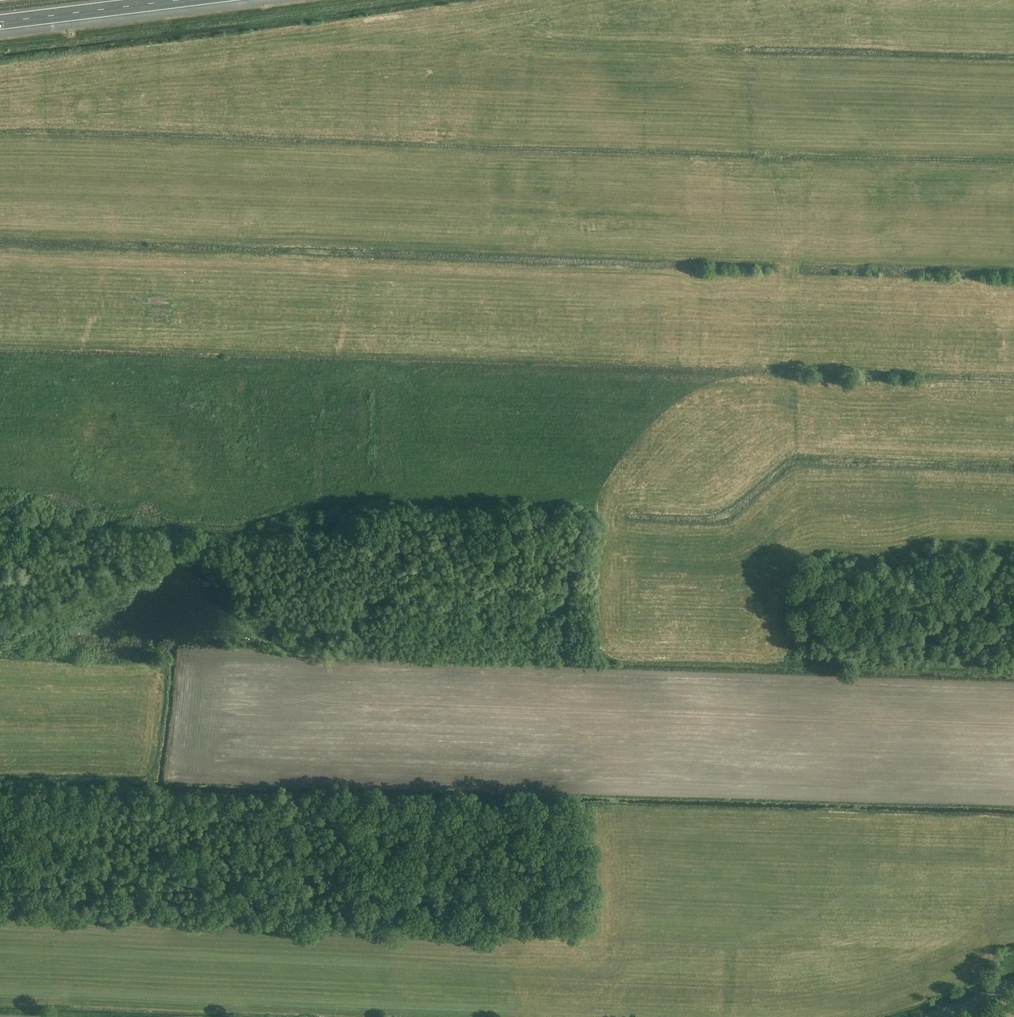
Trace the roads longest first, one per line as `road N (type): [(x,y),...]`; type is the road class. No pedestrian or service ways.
road 1 (motorway): [(0,22),(176,0)]

